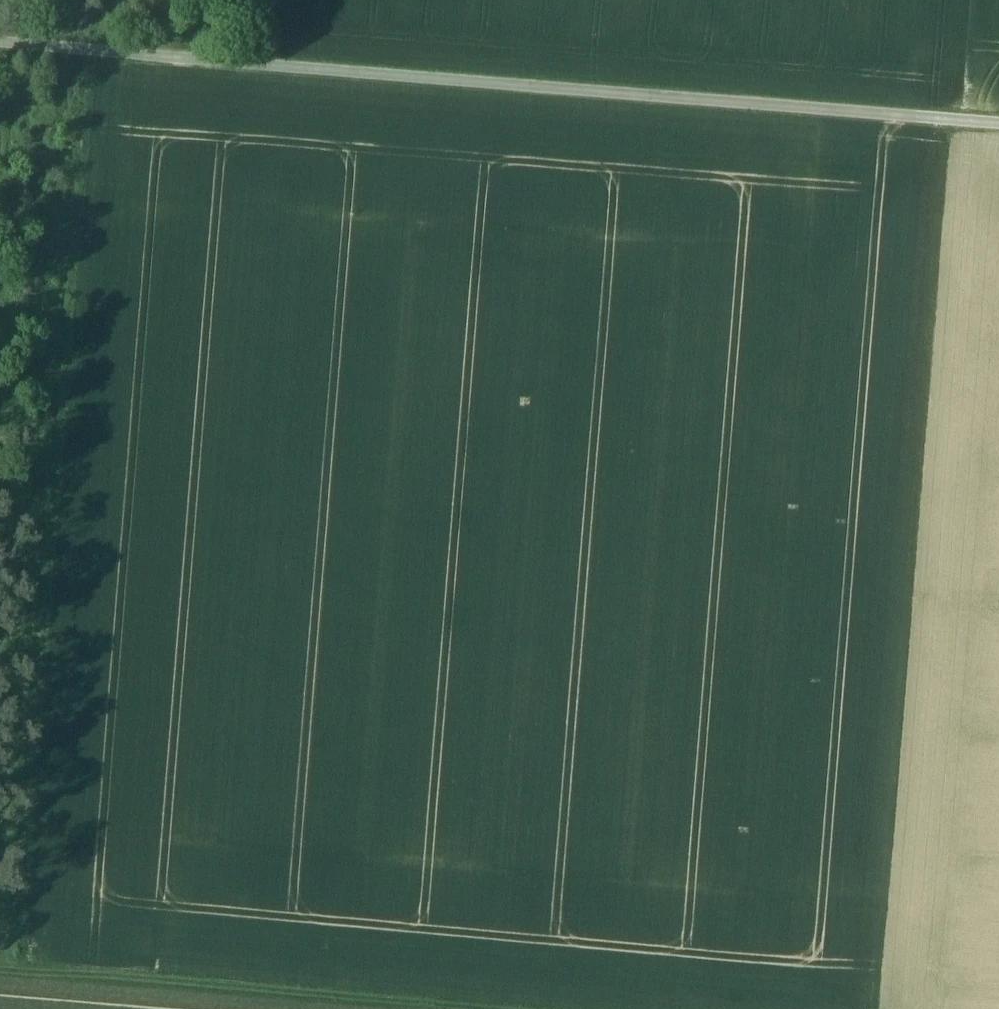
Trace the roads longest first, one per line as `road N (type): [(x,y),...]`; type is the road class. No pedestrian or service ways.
road 1 (unclassified): [(998,123),(0,45)]
road 2 (track): [(0,970),(458,1008)]

